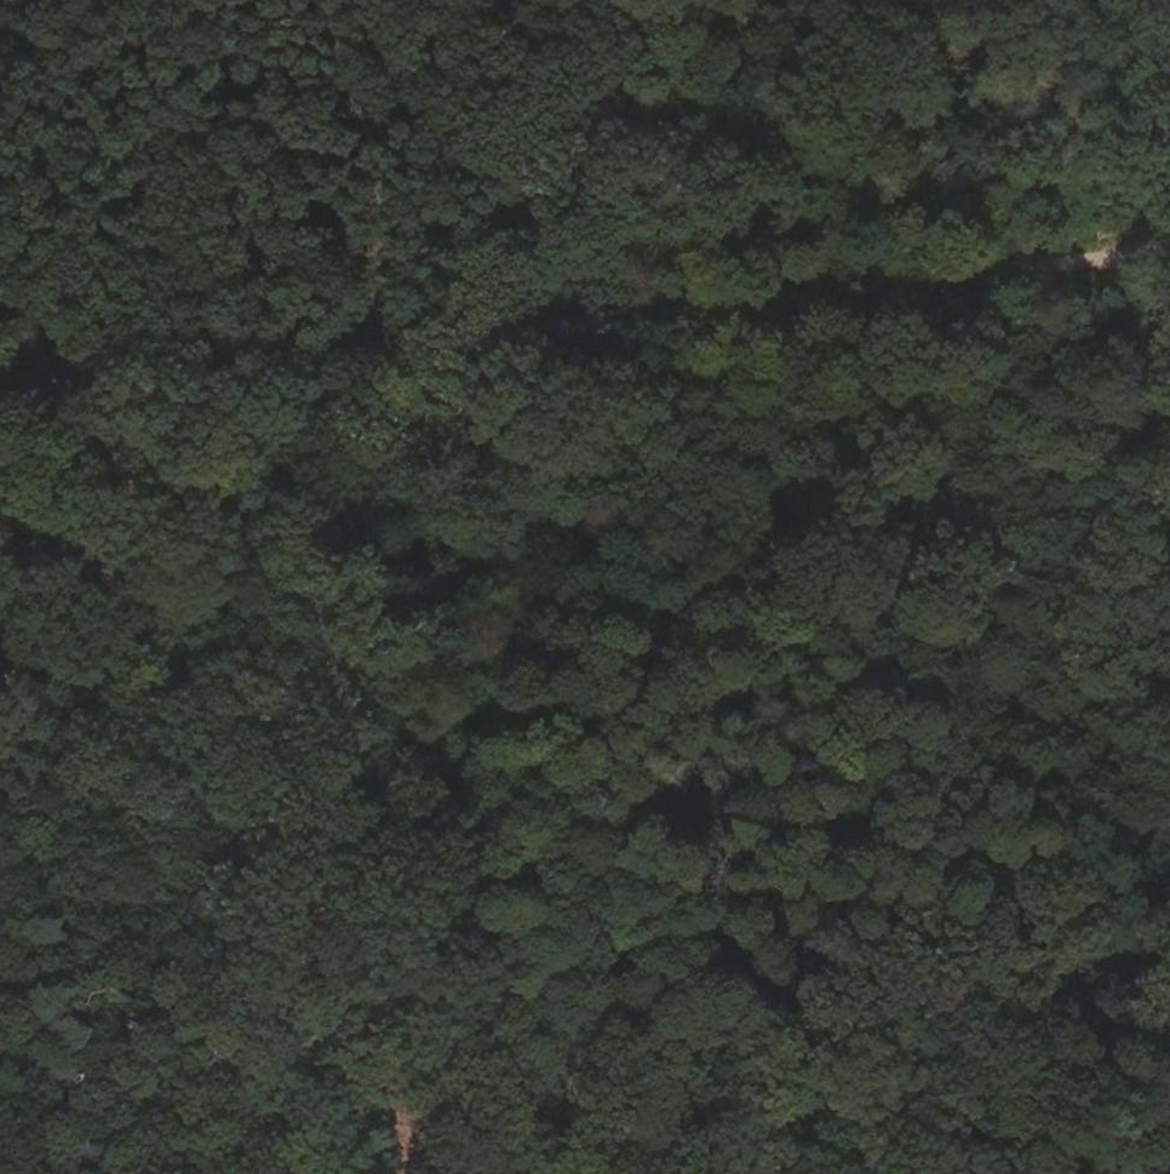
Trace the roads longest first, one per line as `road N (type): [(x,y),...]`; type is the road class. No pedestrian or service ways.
road 1 (track): [(52,396),(1169,251)]

